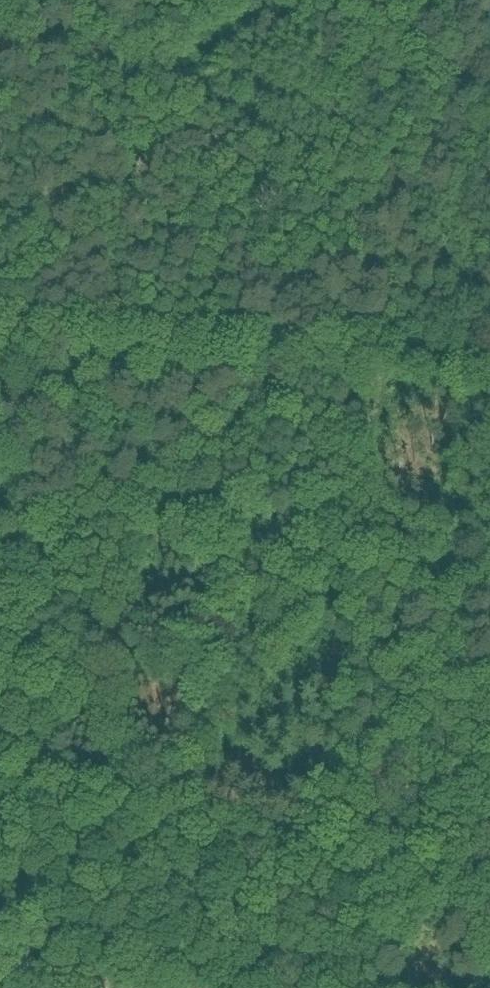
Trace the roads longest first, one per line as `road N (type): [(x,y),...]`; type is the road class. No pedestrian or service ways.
road 1 (unclassified): [(134,987),(0,962)]

